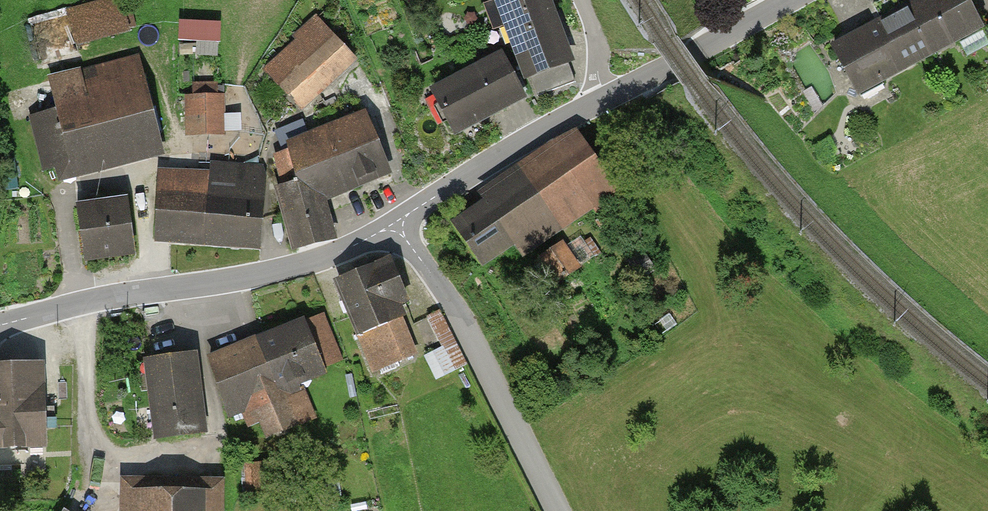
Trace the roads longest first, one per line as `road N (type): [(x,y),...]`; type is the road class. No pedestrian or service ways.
road 1 (unclassified): [(396,227),(520,145),(790,0)]
road 2 (unclassified): [(0,325),(258,276),(396,227)]
road 3 (unclassified): [(396,227),(453,306),(558,510)]

